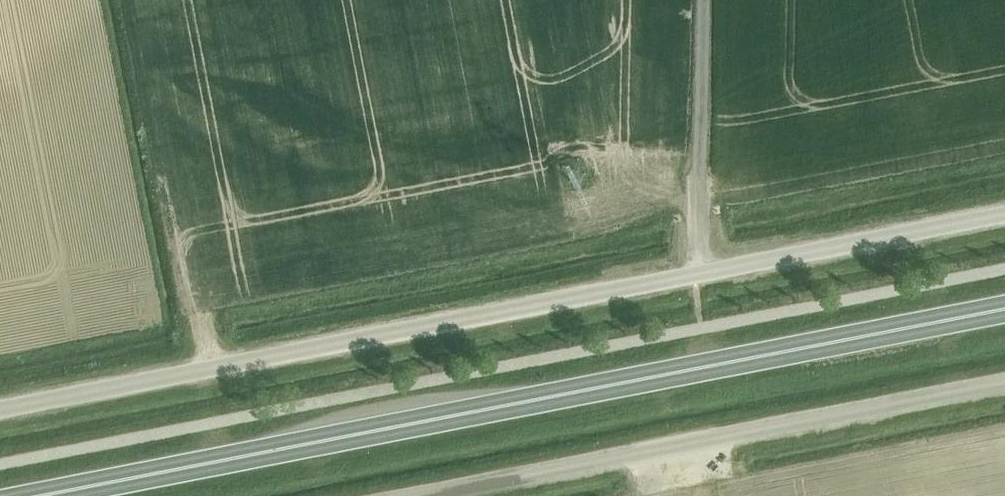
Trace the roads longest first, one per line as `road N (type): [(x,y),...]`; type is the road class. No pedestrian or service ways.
road 1 (unclassified): [(0,411),(1004,215)]
road 2 (trunk): [(10,495),(1004,305)]
road 3 (unclassified): [(420,495),(1004,382)]

